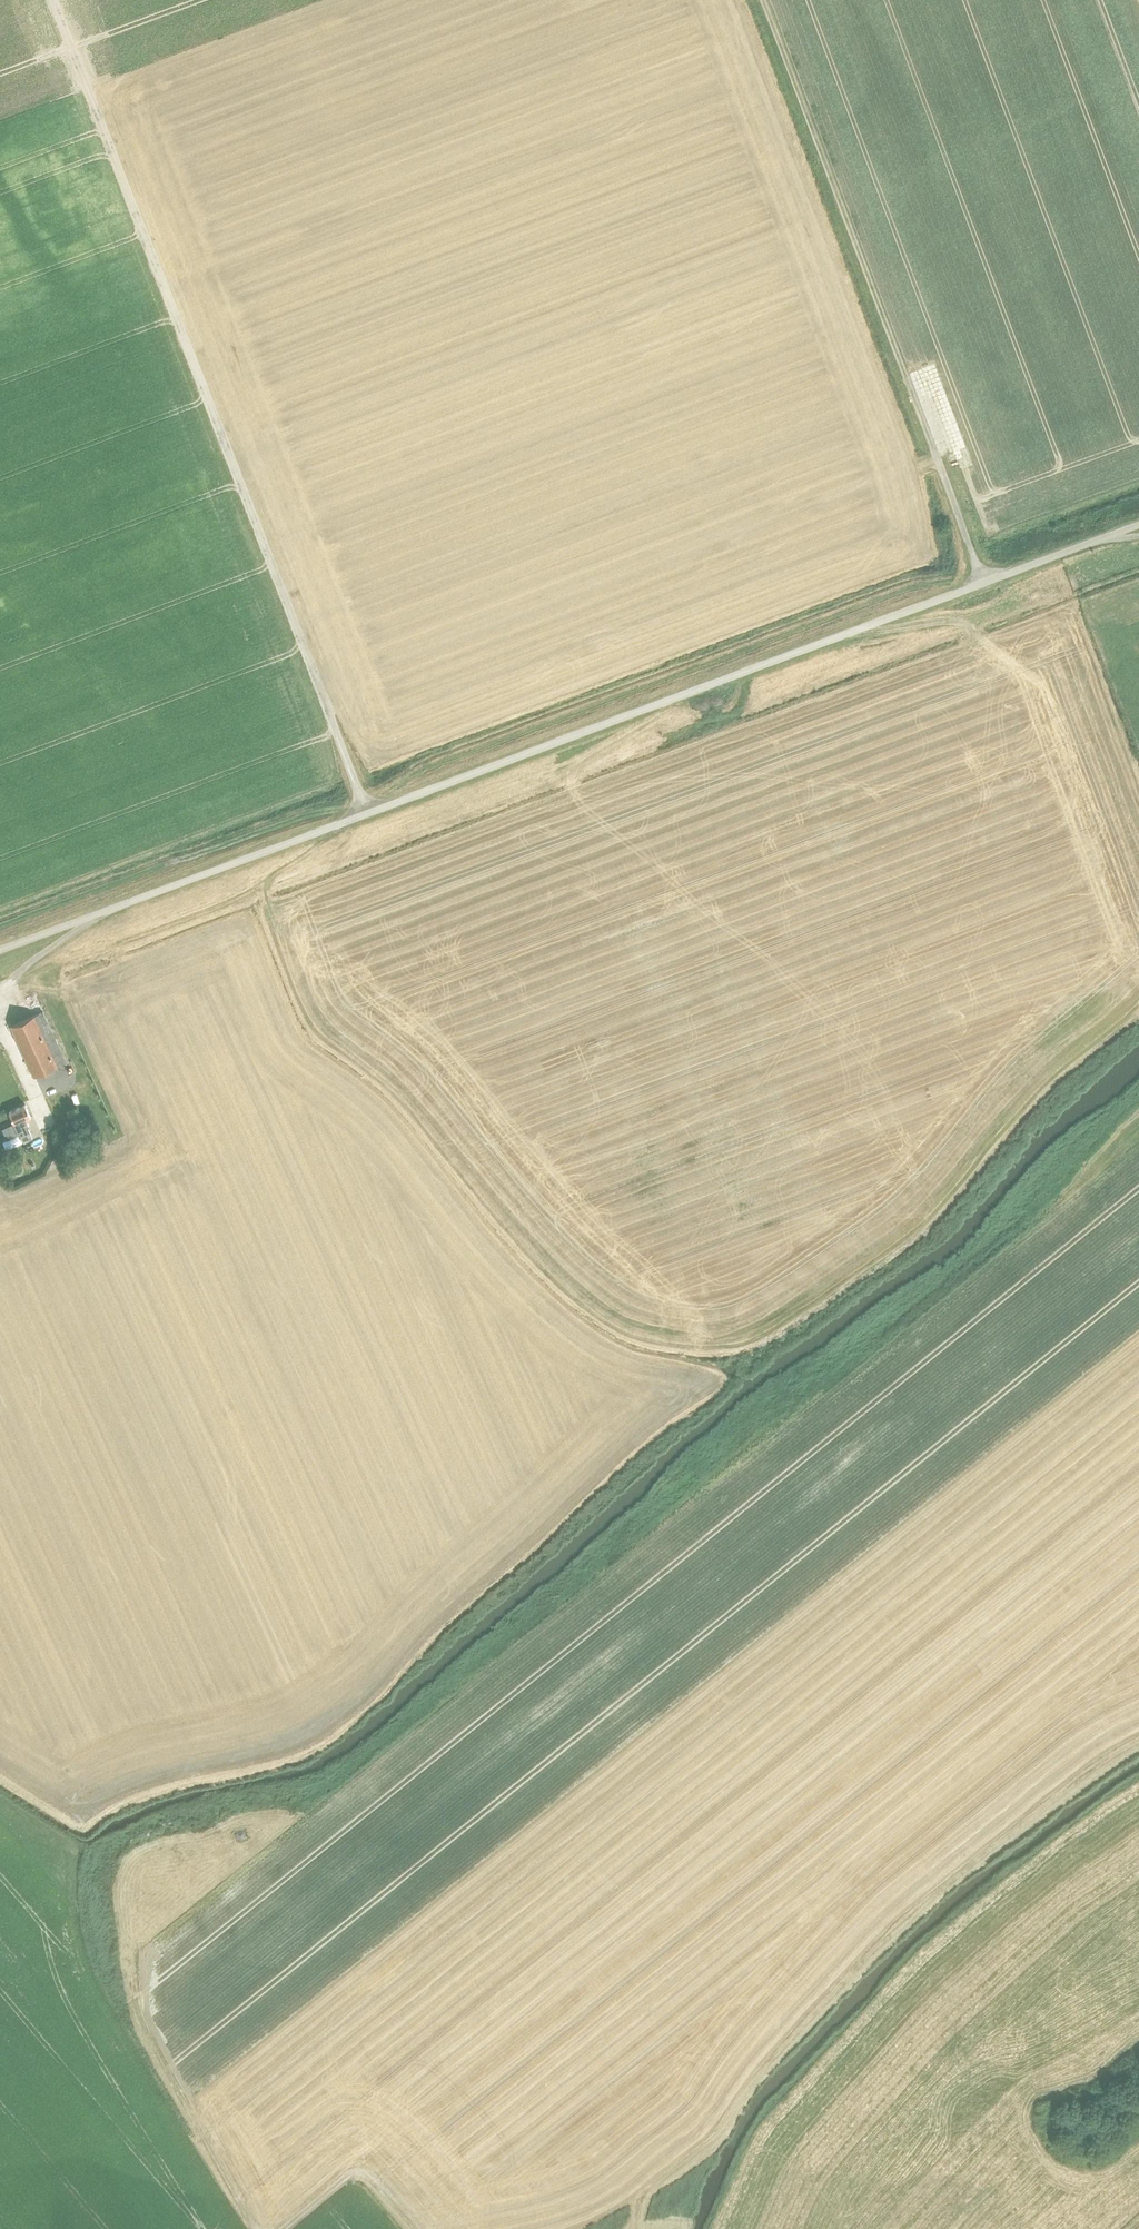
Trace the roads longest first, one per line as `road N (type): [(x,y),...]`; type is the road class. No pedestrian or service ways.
road 1 (unclassified): [(1138,523),(0,950)]
road 2 (track): [(51,0),(368,812)]
road 3 (track): [(984,580),(755,0)]

